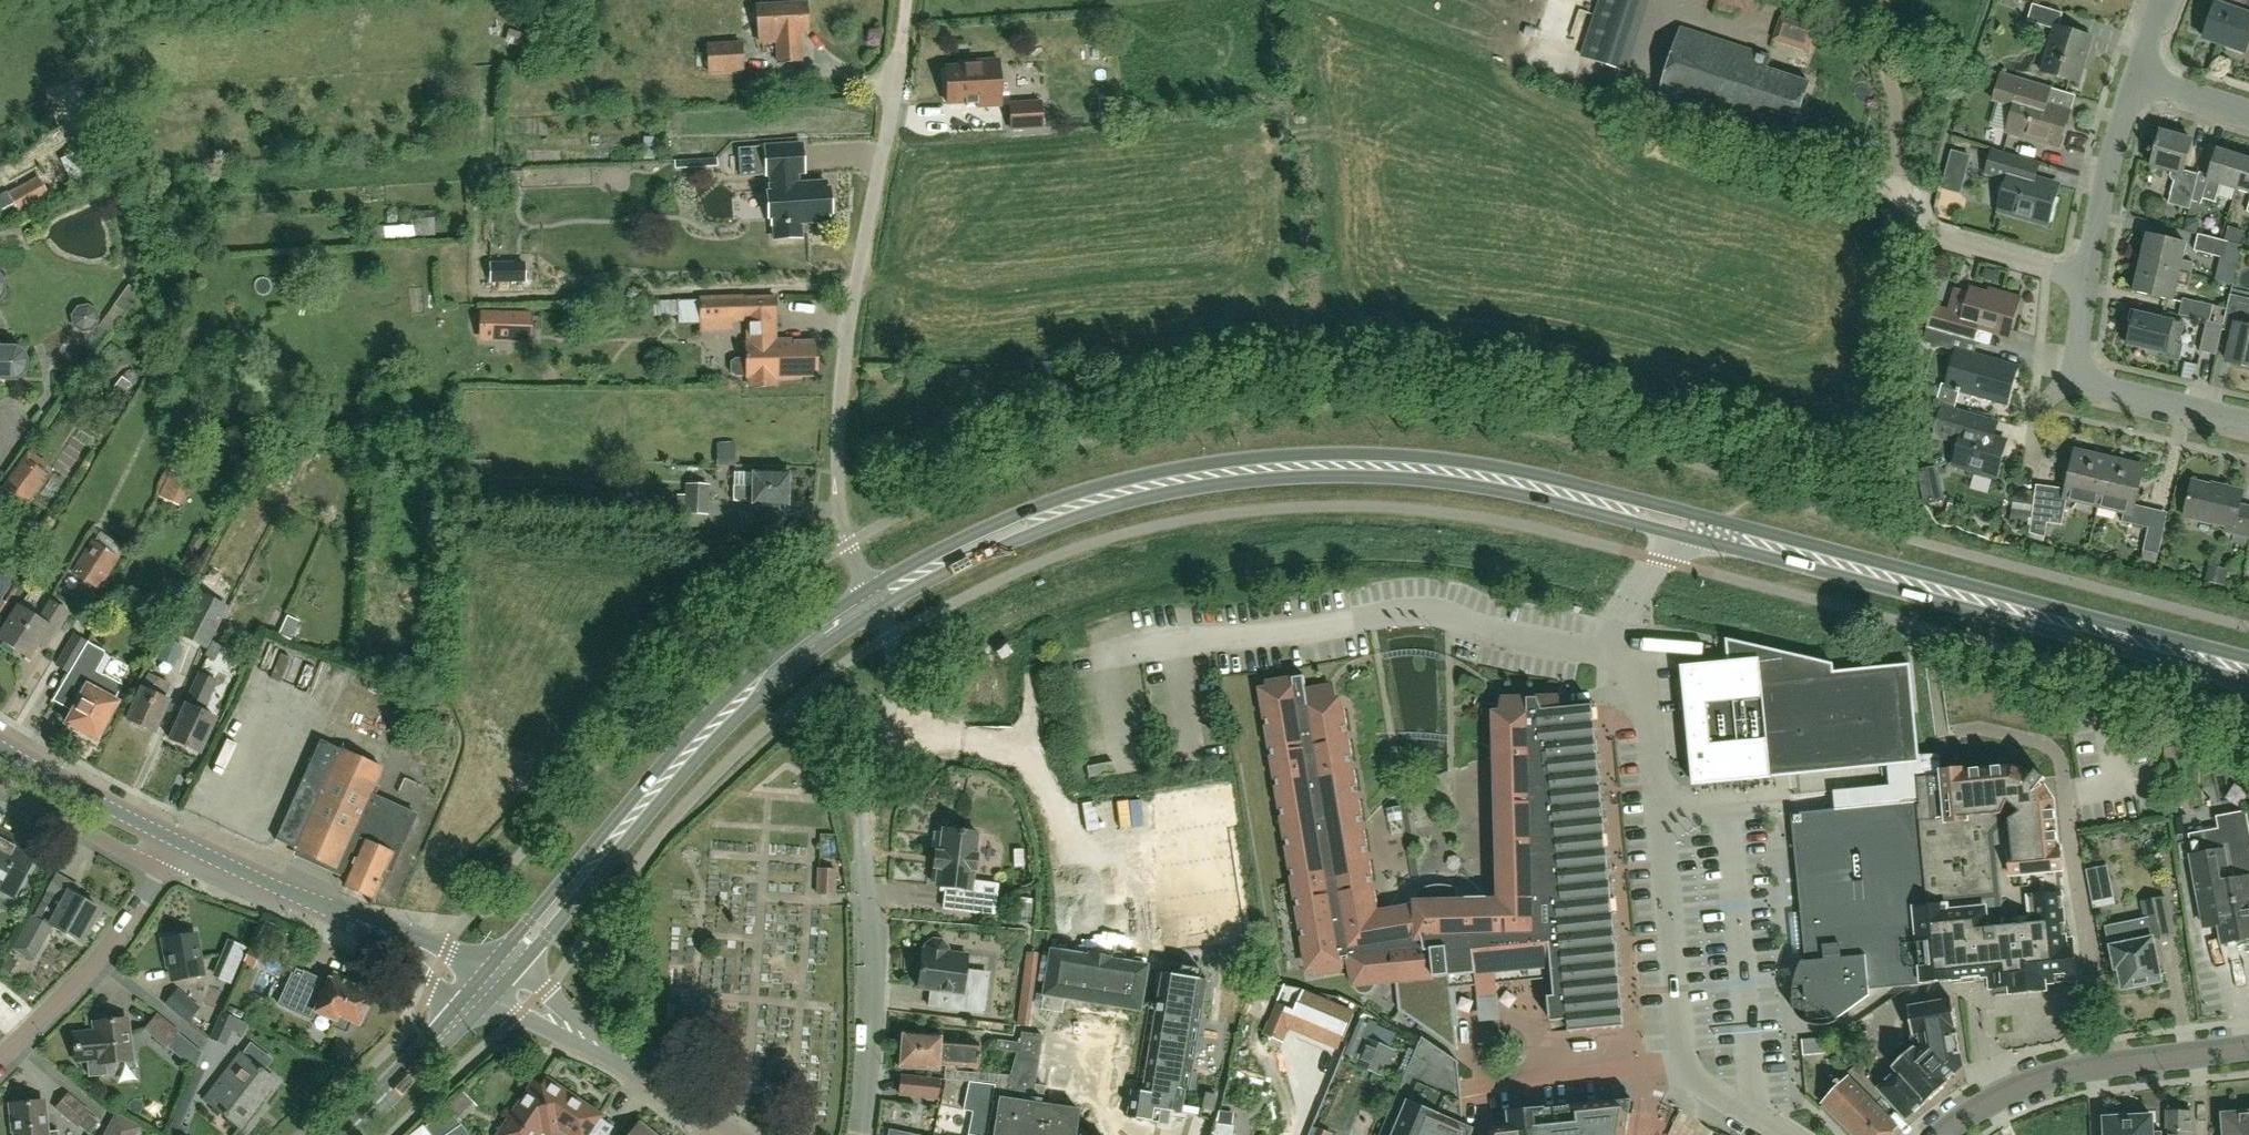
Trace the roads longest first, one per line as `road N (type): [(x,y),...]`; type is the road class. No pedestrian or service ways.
road 1 (primary): [(1686,515),(1427,460),(1275,457),(1135,479),(1043,508),(912,568),(872,602)]
road 2 (primary): [(872,602),(1054,526),(1214,487),(1425,485),(1674,537)]
road 3 (unclassified): [(872,602),(841,521),(836,414),(844,333),(907,0)]
road 4 (primary): [(1674,537),(2248,686)]
road 5 (primary): [(2248,655),(1686,515)]
road 6 (residential): [(858,1134),(871,1065),(864,773),(895,668),(890,634),(872,602)]
road 7 (primary): [(491,986),(730,718),(872,602)]
road 8 (unclassified): [(1786,1134),(1698,1085),(1686,1070),(1661,810)]
road 9 (secondary): [(491,986),(174,838)]
road 10 (residential): [(2078,1072),(2093,974),(2064,778)]
road 11 (tertiary): [(735,1134),(536,1004),(491,986)]
road 12 (residential): [(0,1057),(101,956),(161,871)]
road 13 (unclassified): [(1661,810),(1895,787)]
road 14 (residential): [(2087,279),(2136,77)]
road 15 (primary): [(351,1134),(491,986)]
road 16 (secondary): [(174,838),(0,744)]
road 17 (residential): [(0,784),(161,871)]
road 18 (residential): [(1924,224),(1939,241),(2087,279)]
road 19 (residential): [(2248,423),(2083,376)]
road 20 (tertiary): [(2078,1072),(2248,1051)]
road 21 (unclassified): [(1661,810),(1643,656)]
road 22 (tertiary): [(1946,1134),(1986,1106),(2078,1072)]
road 23 (unclassified): [(1674,537),(1631,610),(1630,635),(1643,656)]

